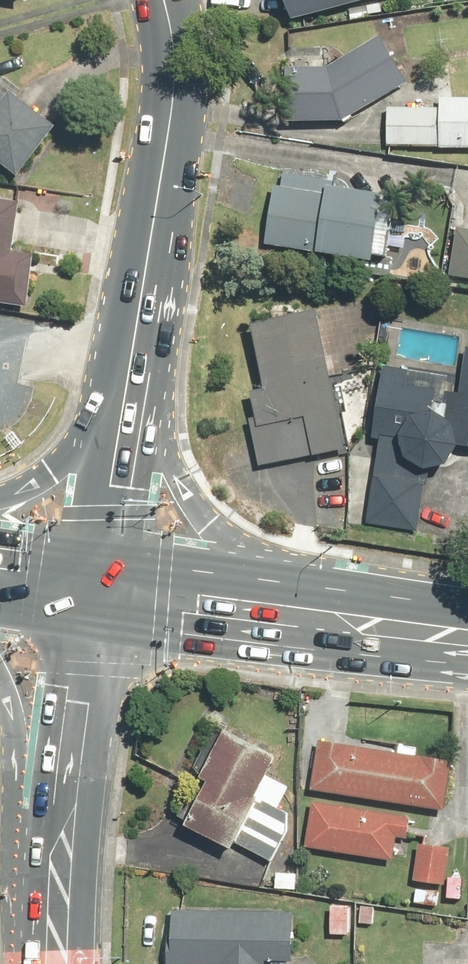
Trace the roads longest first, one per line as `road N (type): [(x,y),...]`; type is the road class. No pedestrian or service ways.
road 1 (secondary): [(133,376),(172,73),(163,0)]
road 2 (tertiary): [(104,589),(60,854)]
road 3 (primary): [(133,376),(158,454),(185,500),(264,602)]
road 4 (secondary): [(104,589),(133,376)]
road 5 (primary): [(467,629),(264,602)]
road 6 (primary): [(0,498),(50,473),(133,376)]
road 7 (primary): [(60,854),(0,695)]
road 8 (primary): [(264,602),(104,589)]

